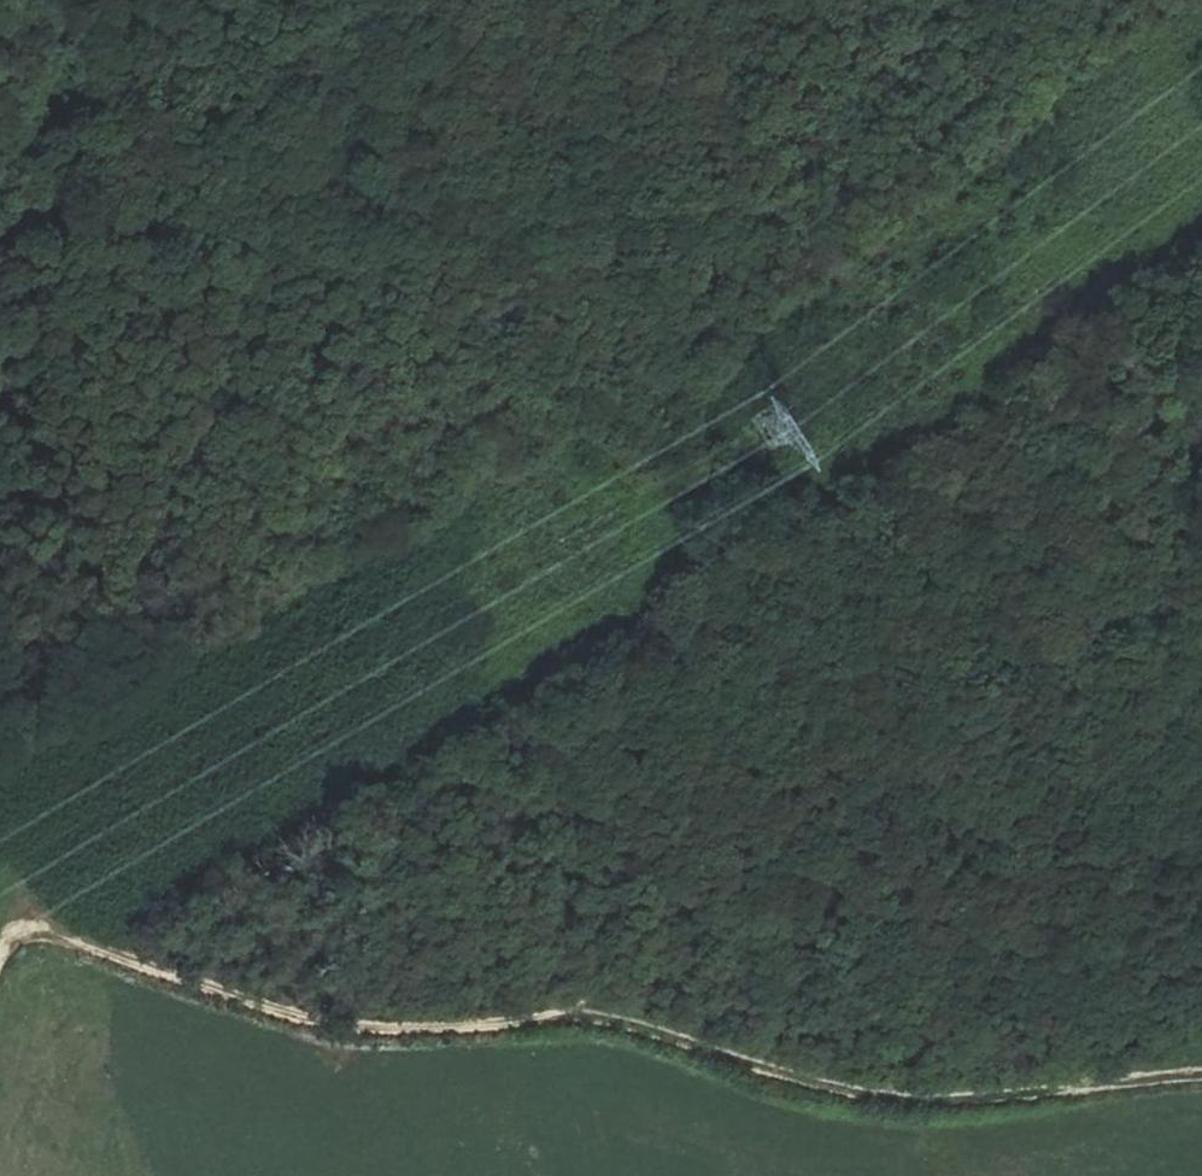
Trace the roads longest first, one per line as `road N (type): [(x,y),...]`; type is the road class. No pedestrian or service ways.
road 1 (track): [(573,1018),(624,1024),(850,1094),(942,1103),(1201,1074)]
road 2 (track): [(38,925),(300,1020),(451,1029),(573,1018)]
road 3 (track): [(1201,460),(1121,340),(993,330),(891,336),(790,400)]

